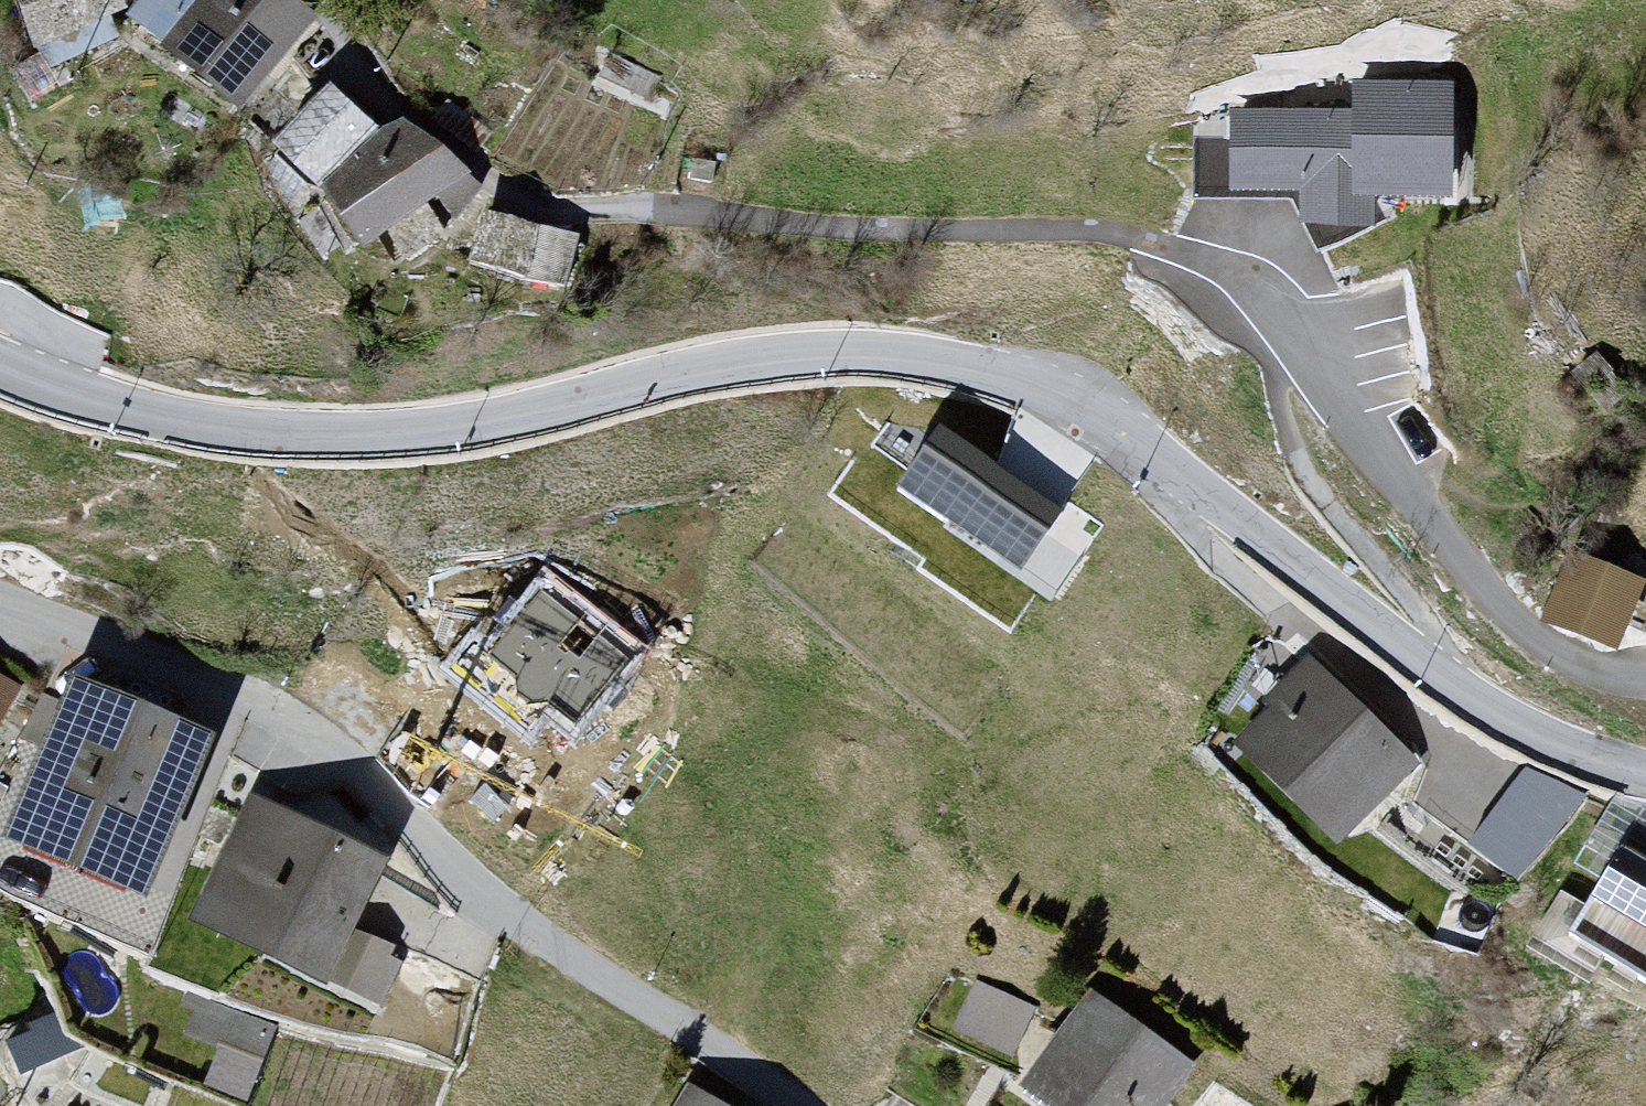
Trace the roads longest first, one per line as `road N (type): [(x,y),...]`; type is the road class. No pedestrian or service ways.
road 1 (tertiary): [(0,371),(56,394),(152,416),(380,437),(479,425),(684,371),(783,358),(857,353),(1006,377),(1124,431),(1454,685),(1596,761),(1645,773)]
road 2 (residential): [(1645,674),(1547,650),(1513,624),(1245,287),(1203,259),(1059,231),(556,208),(510,195),(399,109),(314,12)]
road 3 (residential): [(0,598),(247,693),(343,753),(529,930),(796,1105)]

